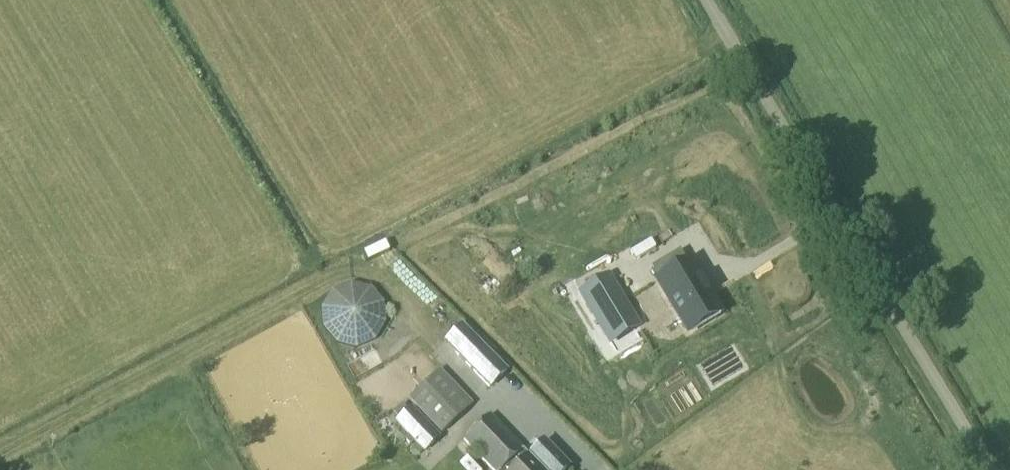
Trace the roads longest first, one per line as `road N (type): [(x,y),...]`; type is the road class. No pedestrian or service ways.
road 1 (unclassified): [(988,469),(704,0)]

